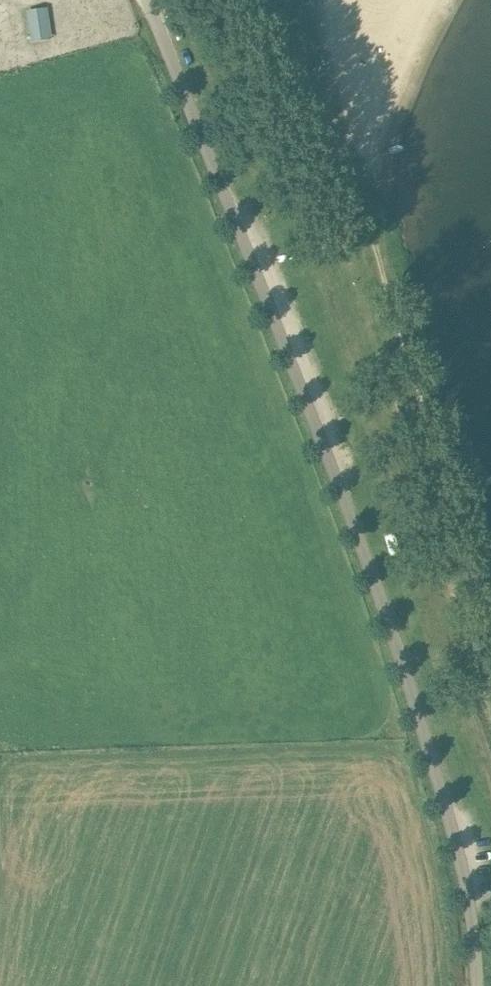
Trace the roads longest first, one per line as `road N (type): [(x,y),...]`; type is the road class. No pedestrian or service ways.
road 1 (unclassified): [(137,0),(348,495),(459,843),(480,985)]

